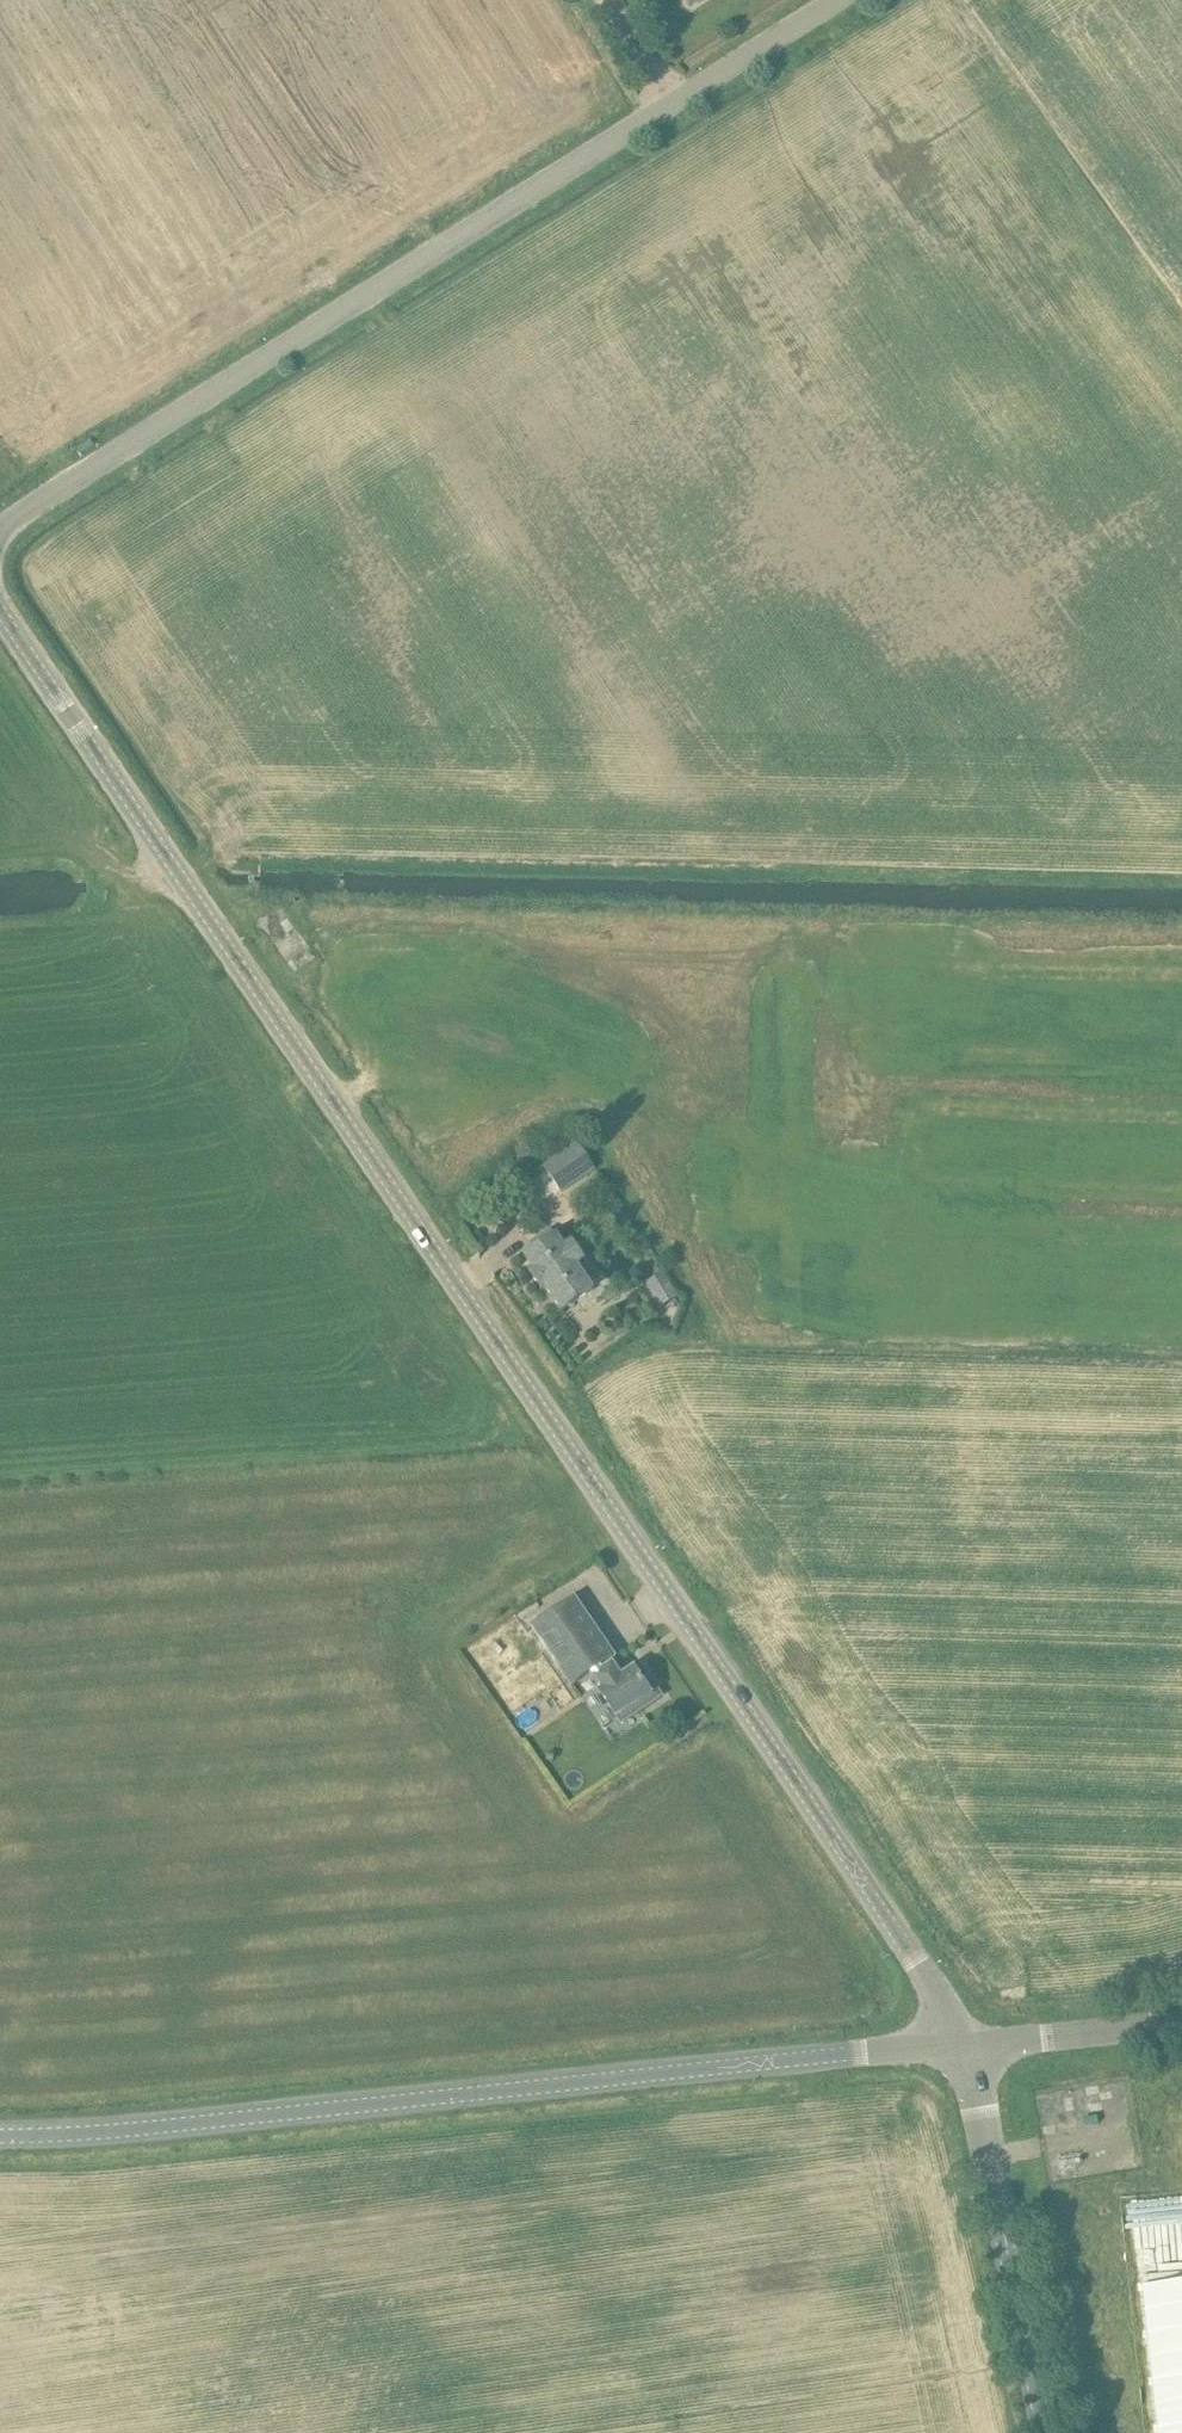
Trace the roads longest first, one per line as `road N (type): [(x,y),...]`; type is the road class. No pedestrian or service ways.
road 1 (unclassified): [(964,2048),(910,1947),(309,1045),(0,600)]
road 2 (unclassified): [(0,528),(213,381),(825,0)]
road 3 (tertiary): [(0,2143),(964,2048)]
road 4 (tertiary): [(1046,2432),(964,2048)]
road 5 (tertiary): [(964,2048),(1181,2025)]

